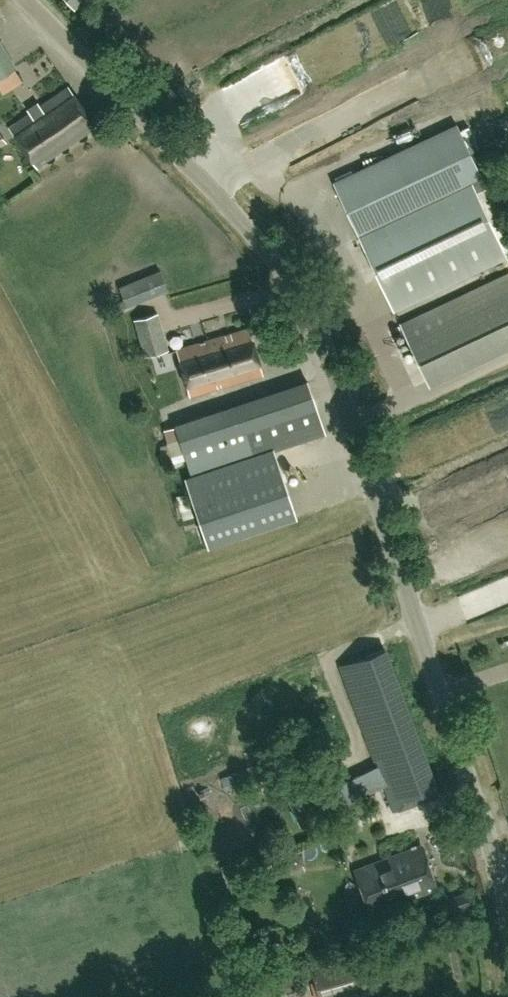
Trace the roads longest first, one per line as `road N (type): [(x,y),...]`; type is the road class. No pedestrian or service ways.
road 1 (unclassified): [(507,916),(399,564),(302,301),(224,201),(26,0)]

